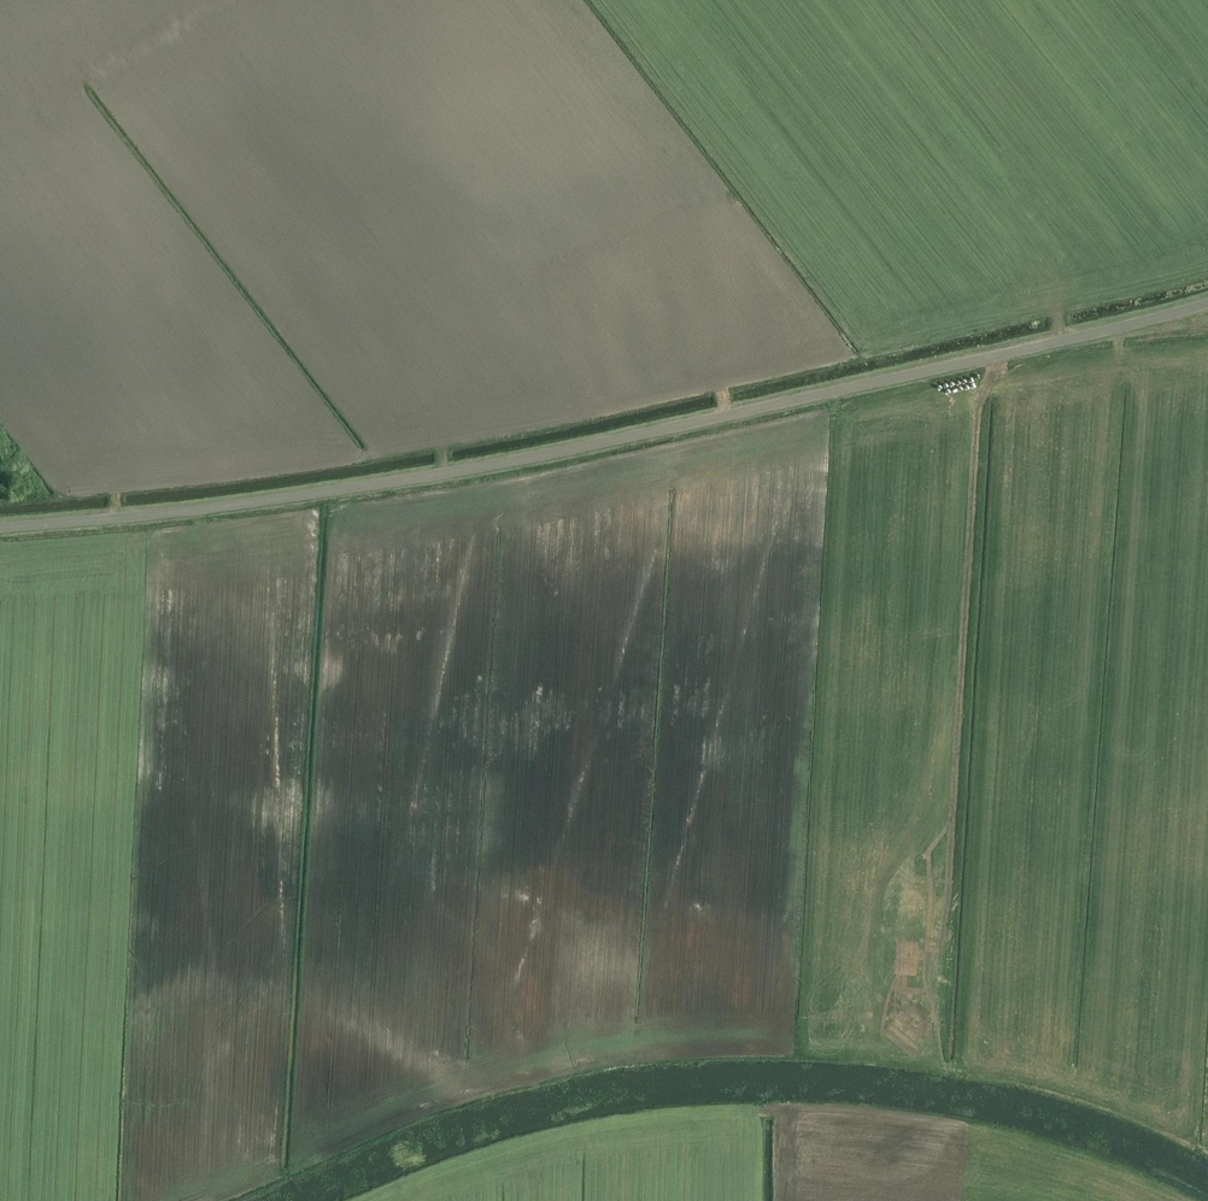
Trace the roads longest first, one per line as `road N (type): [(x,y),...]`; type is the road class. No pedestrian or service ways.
road 1 (unclassified): [(0,528),(217,507),(559,452),(1207,302)]

